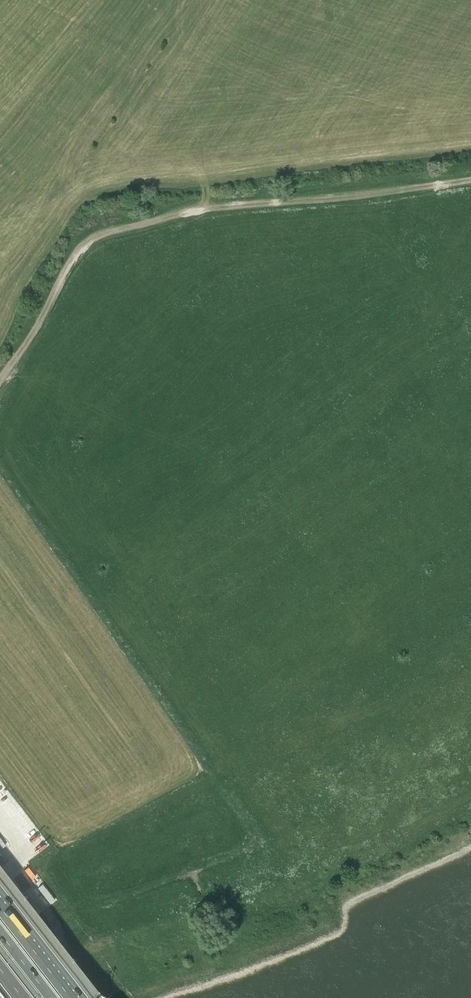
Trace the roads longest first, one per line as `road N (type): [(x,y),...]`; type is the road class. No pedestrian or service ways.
road 1 (track): [(0,391),(72,266),(117,235),(237,207),(470,183)]

